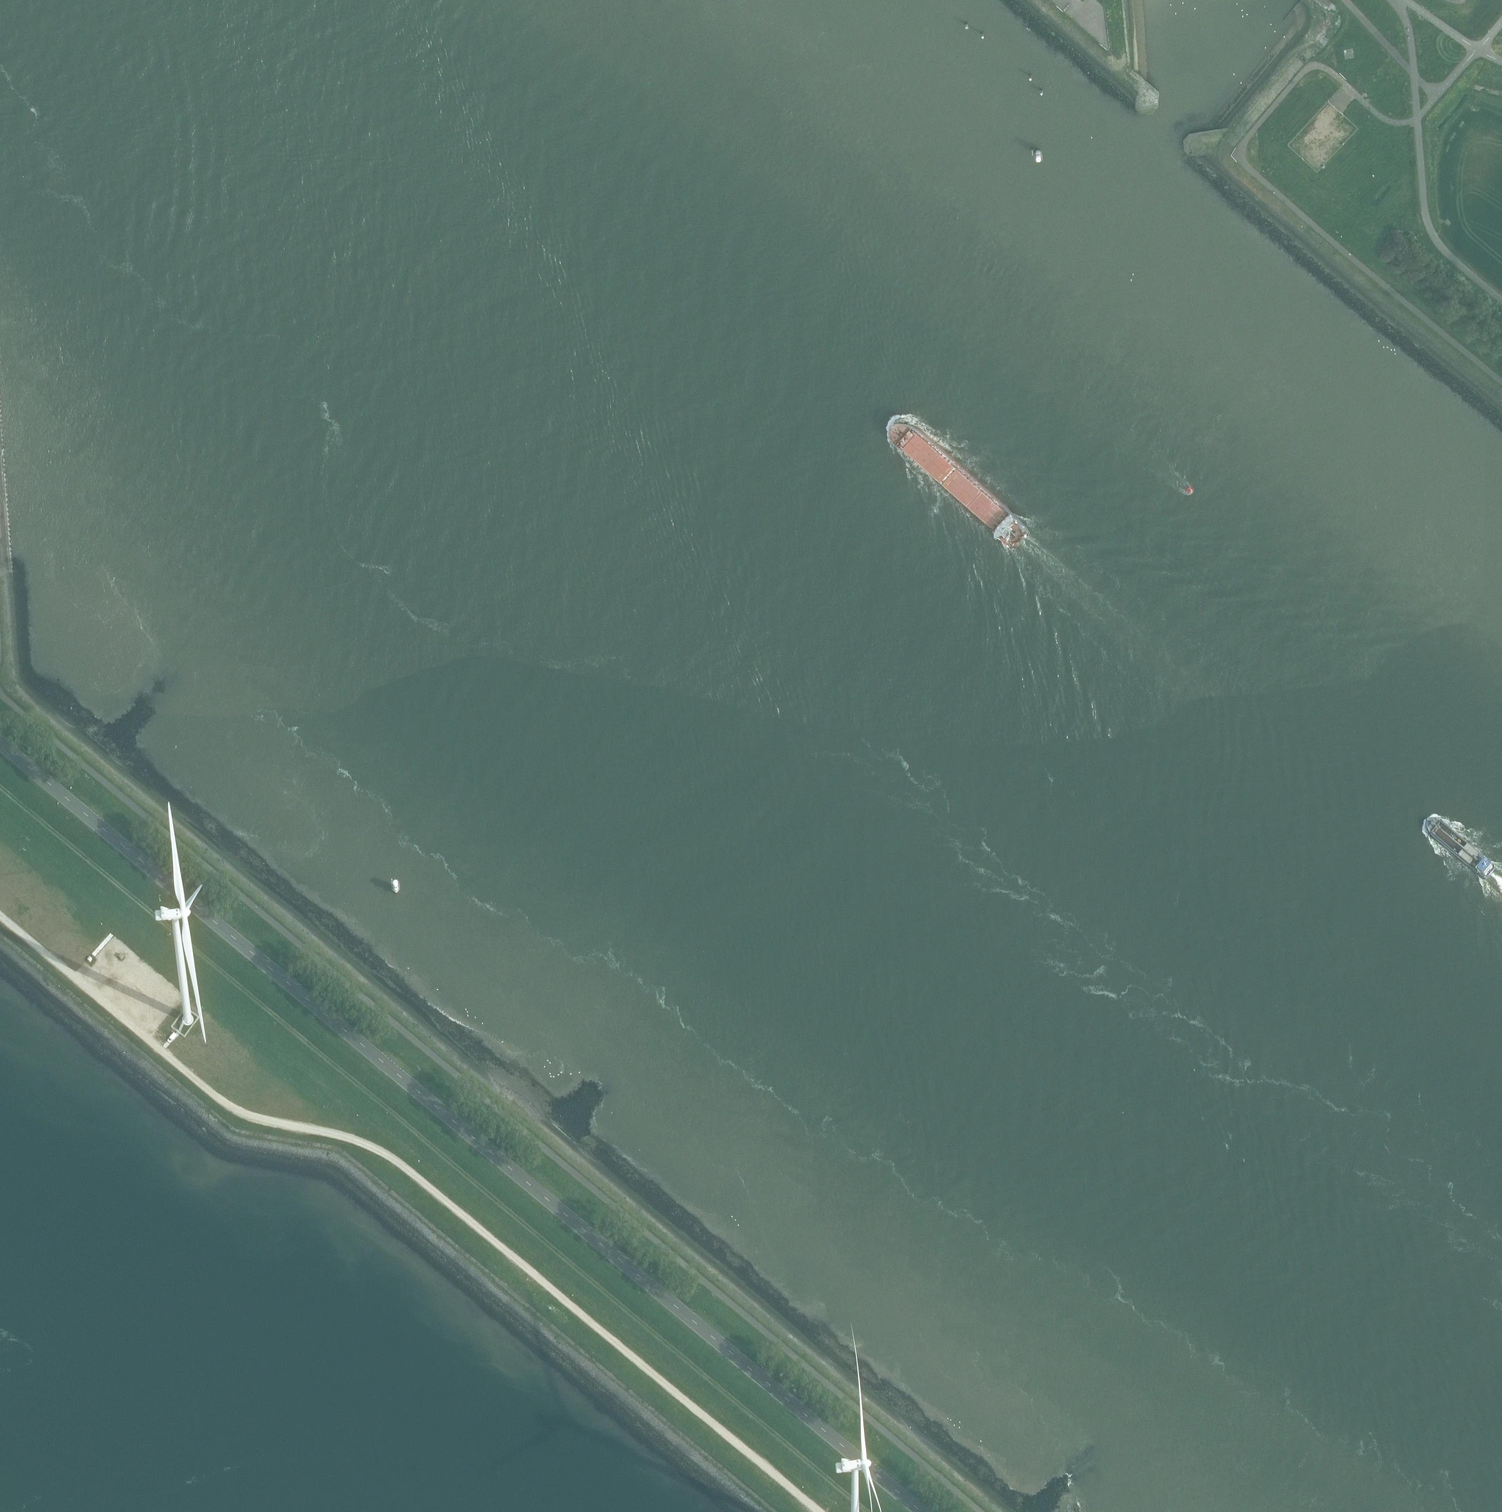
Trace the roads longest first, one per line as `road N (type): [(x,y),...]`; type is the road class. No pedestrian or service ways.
road 1 (tertiary): [(929,1511),(0,743)]

